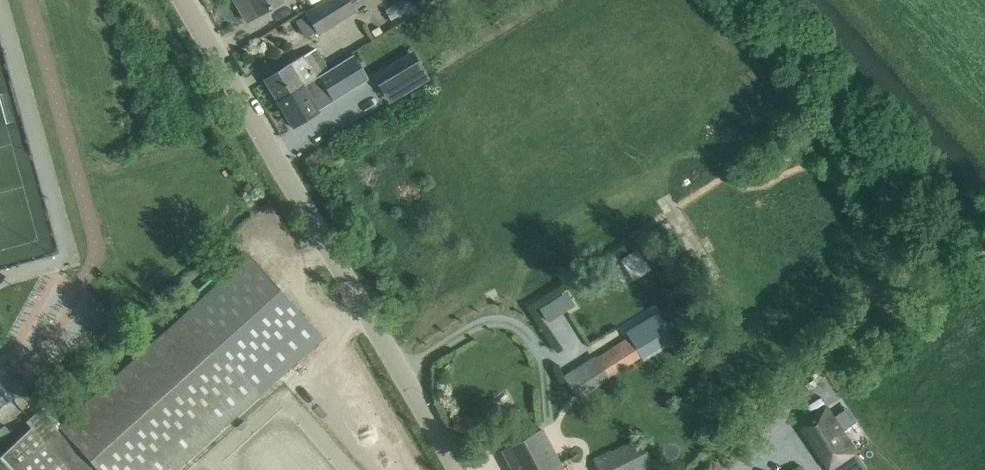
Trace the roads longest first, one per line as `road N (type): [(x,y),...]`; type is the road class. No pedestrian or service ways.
road 1 (unclassified): [(458,469),(182,0)]

